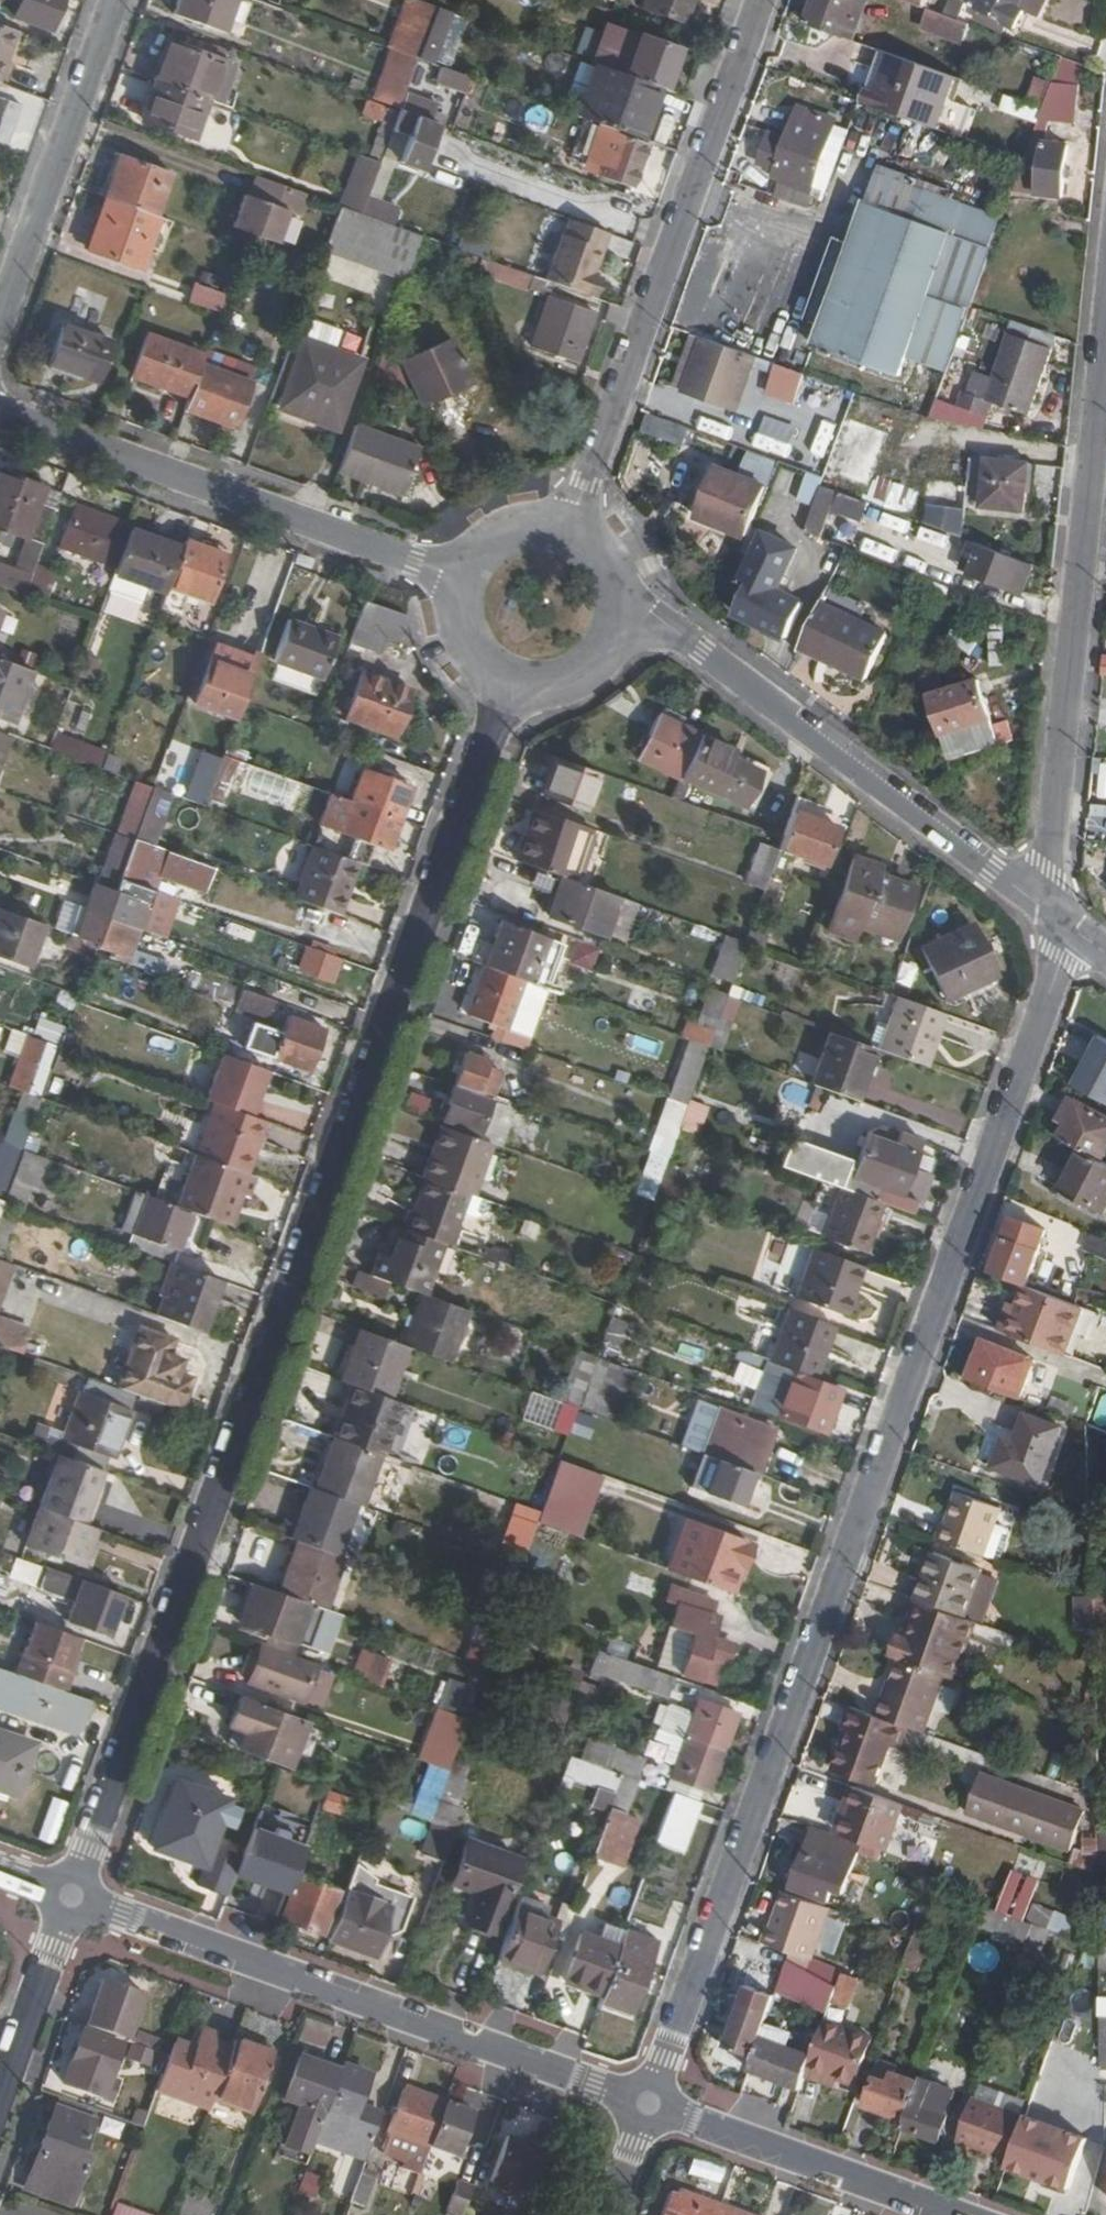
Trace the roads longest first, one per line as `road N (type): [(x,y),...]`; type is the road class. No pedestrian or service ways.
road 1 (residential): [(509,681),(72,1896)]
road 2 (residential): [(1056,916),(1064,949),(648,2103)]
road 3 (tertiary): [(72,1896),(648,2103)]
road 4 (residential): [(1105,333),(1048,870),(1056,916)]
road 5 (residential): [(573,527),(759,0)]
road 6 (residential): [(622,600),(650,611),(1056,916)]
road 7 (residential): [(0,412),(460,578)]
road 8 (residential): [(115,0),(0,321)]
road 9 (tertiary): [(648,2103),(957,2214)]
road 10 (residential): [(72,1896),(0,2097)]
road 11 (residential): [(509,681),(563,683),(589,670),(608,649),(622,600)]
road 12 (residential): [(573,527),(527,521),(505,528),(470,557),(460,578)]
road 13 (residential): [(460,578),(459,626),(470,648),(509,681)]

